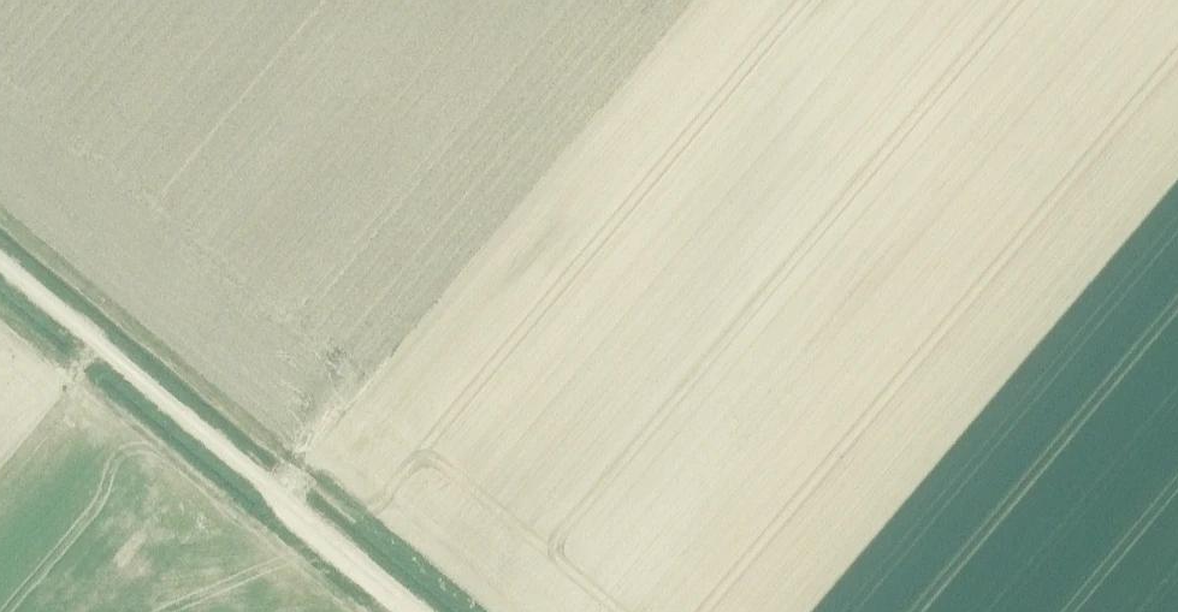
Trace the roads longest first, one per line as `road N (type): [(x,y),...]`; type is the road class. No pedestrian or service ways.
road 1 (unclassified): [(412,611),(0,266)]

